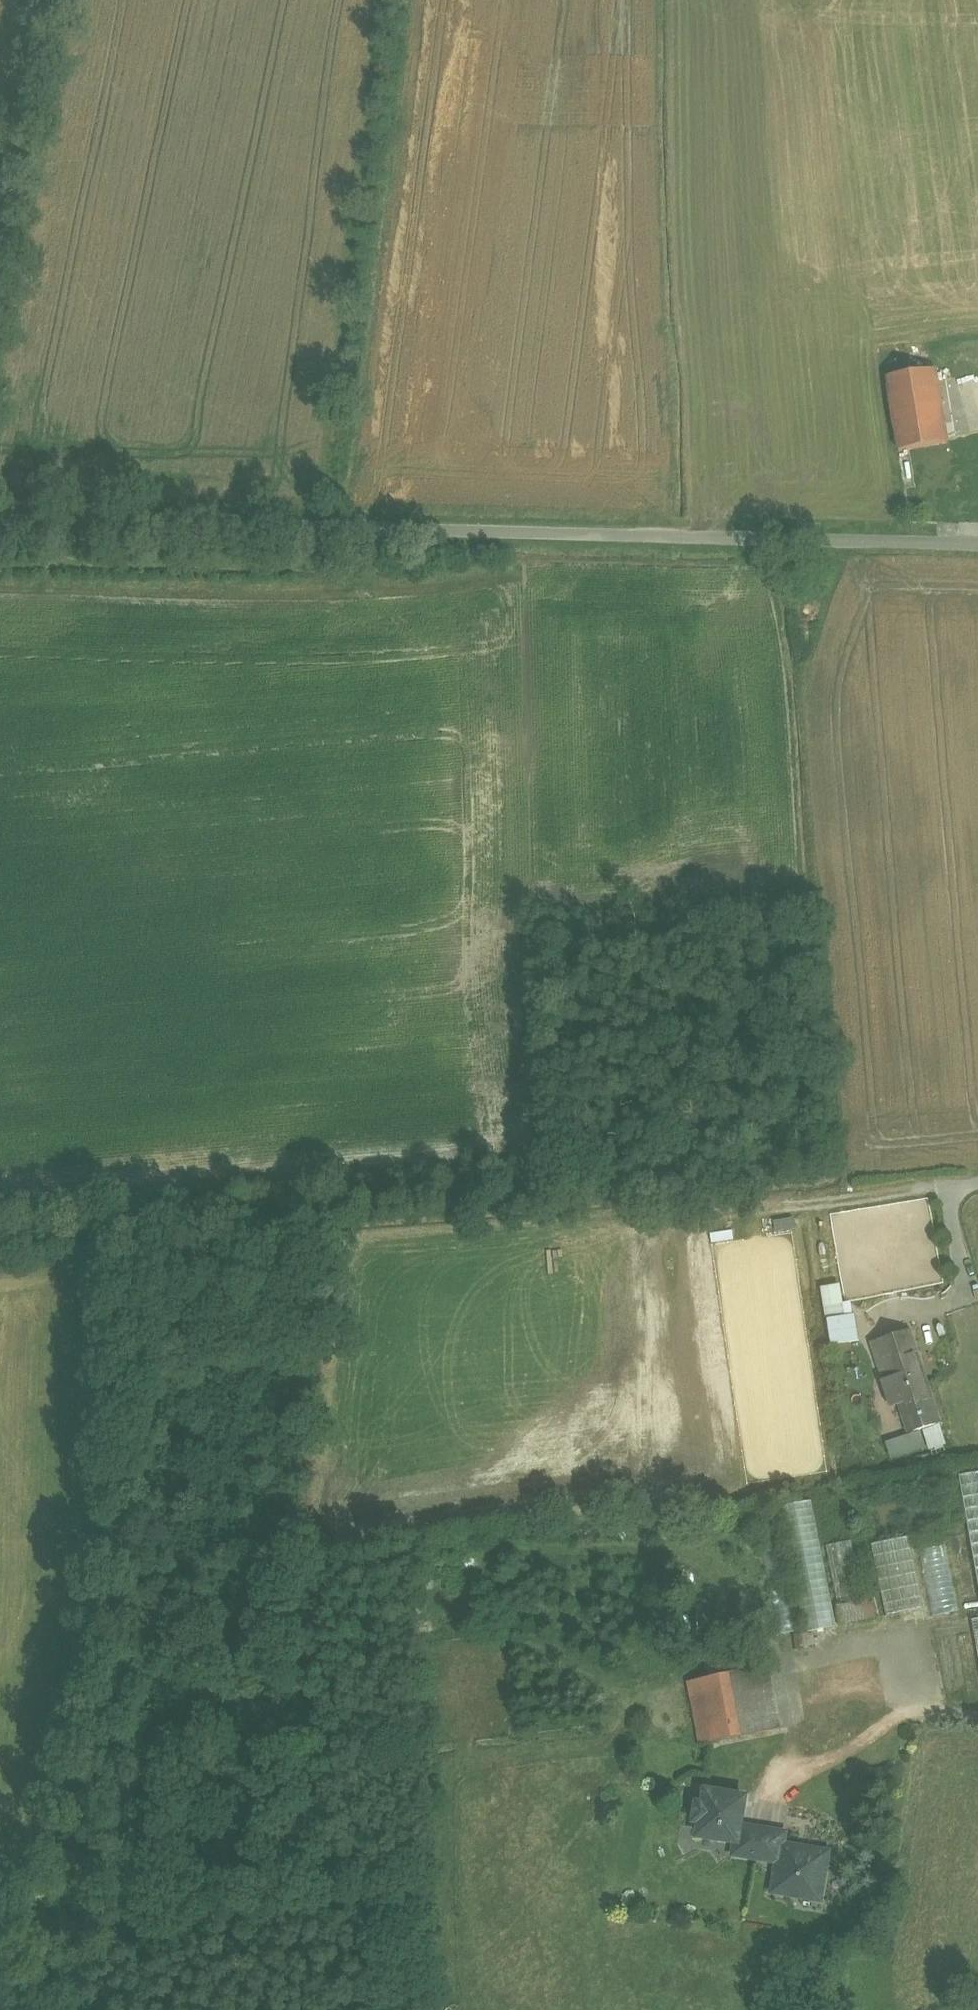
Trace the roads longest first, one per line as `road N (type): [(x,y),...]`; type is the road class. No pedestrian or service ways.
road 1 (unclassified): [(0,519),(977,539)]

